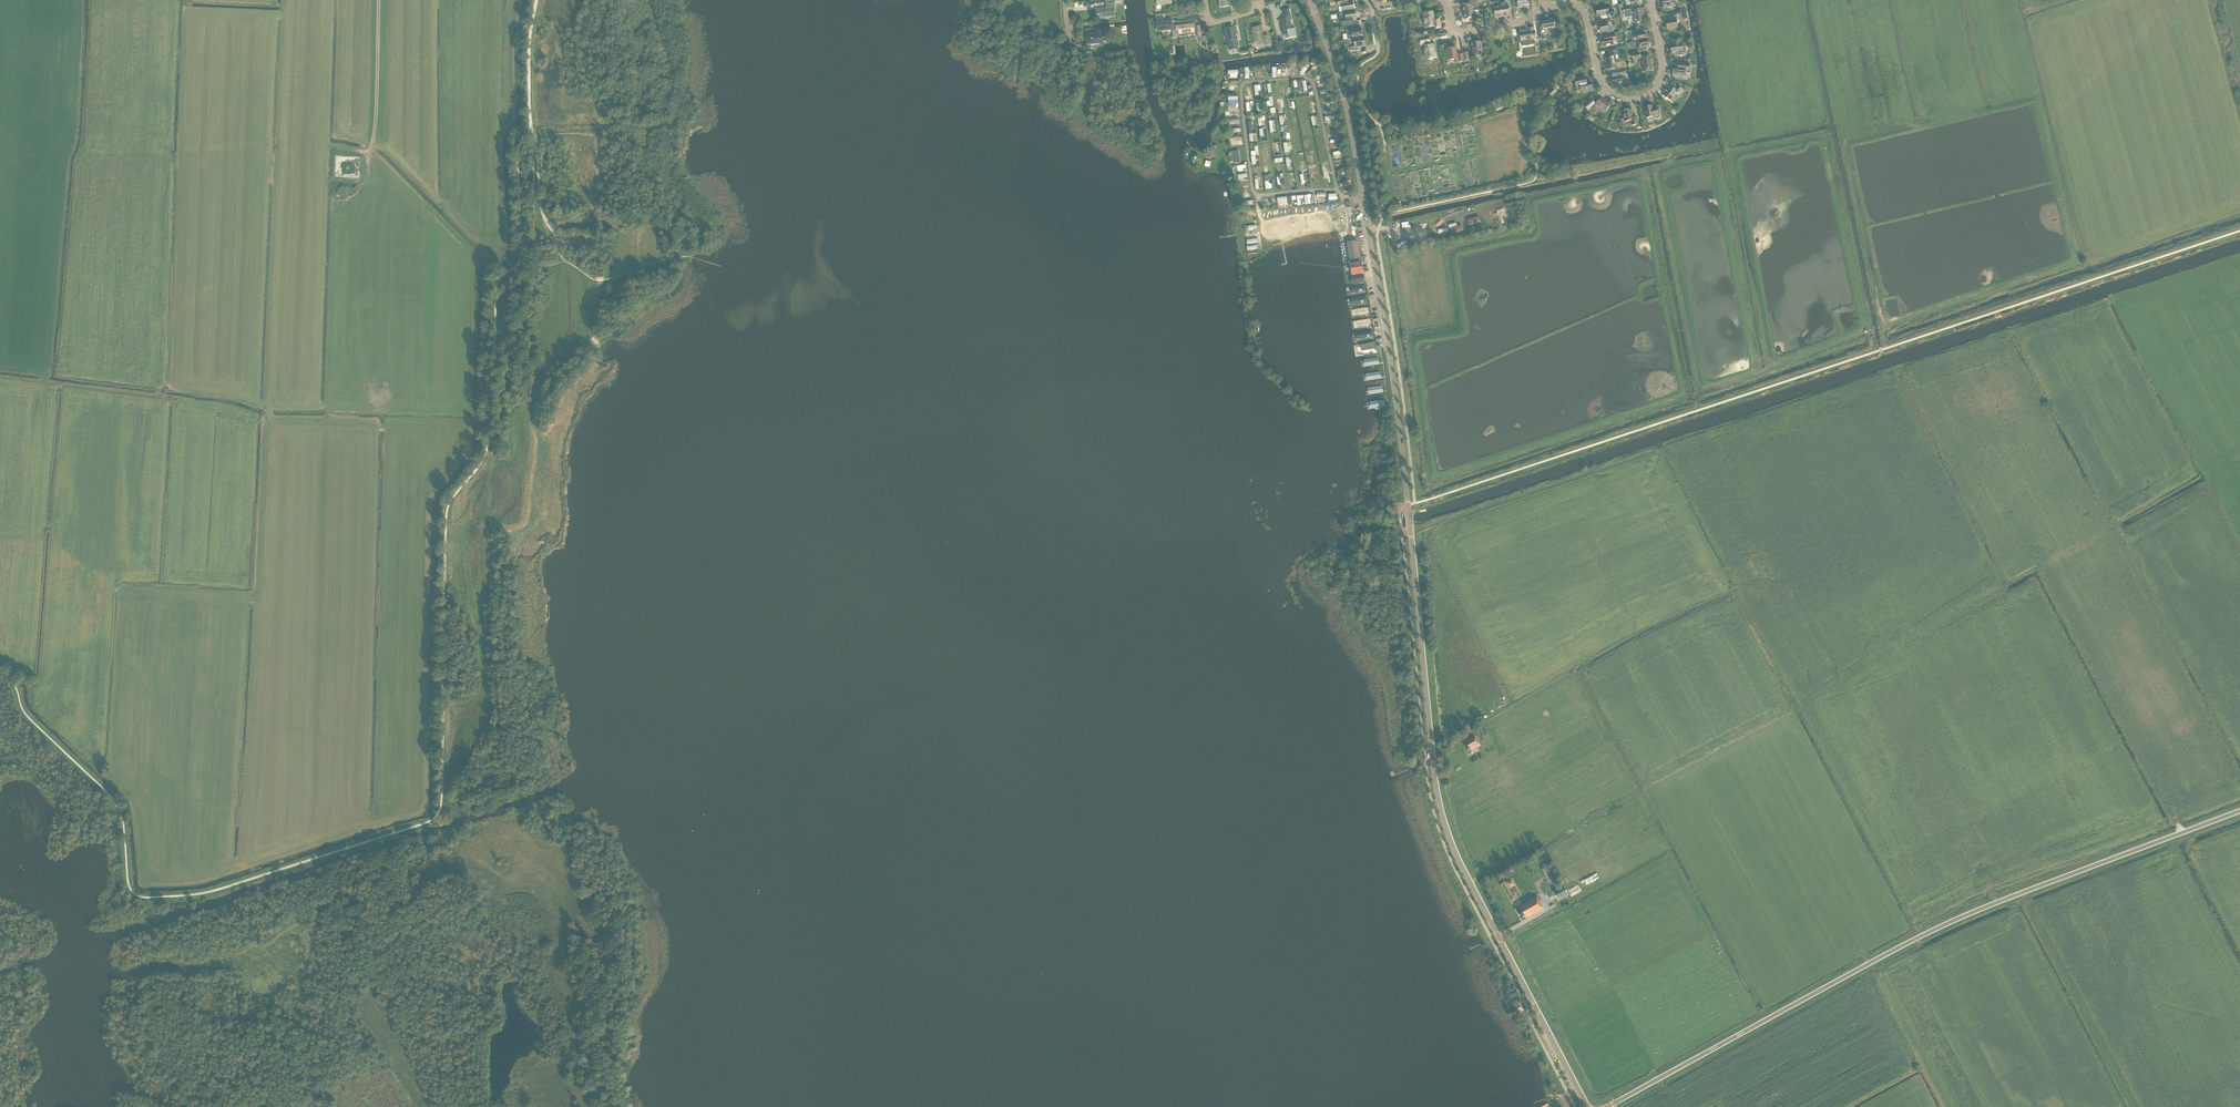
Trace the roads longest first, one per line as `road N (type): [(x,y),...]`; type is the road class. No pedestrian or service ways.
road 1 (tertiary): [(1588,1106),(1458,859),(1440,807),(1385,327),(1344,94),(1311,0)]
road 2 (tertiary): [(1607,1106),(2040,883),(2239,810)]
road 3 (residential): [(1545,9),(1582,9),(1601,84),(1619,101),(1637,103),(1663,74),(1652,0)]
road 4 (track): [(369,159),(378,0)]
road 5 (track): [(537,0),(531,127)]
road 6 (residential): [(1545,9),(1509,27),(1464,33),(1453,25),(1448,0)]

